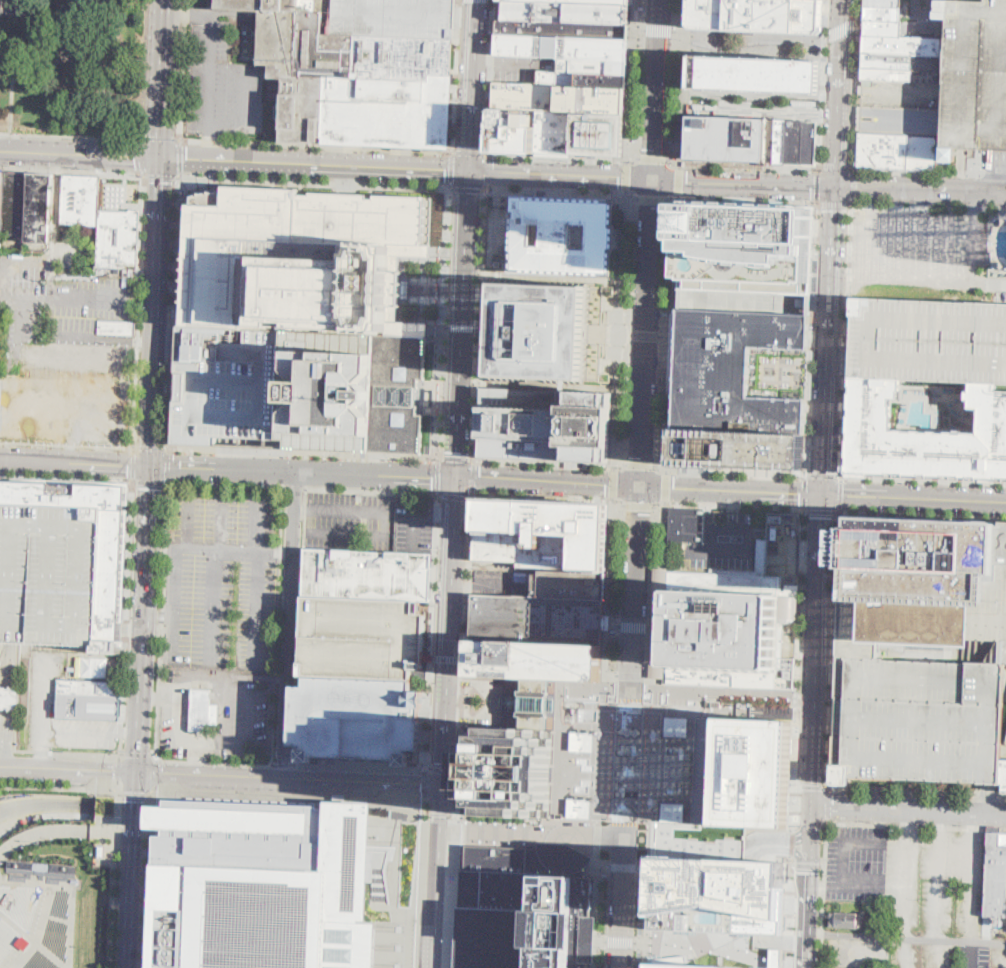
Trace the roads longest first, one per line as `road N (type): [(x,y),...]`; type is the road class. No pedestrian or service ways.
road 1 (residential): [(641,487),(620,967)]
road 2 (secondary): [(811,806),(824,495)]
road 3 (primary): [(136,773),(150,465)]
road 4 (residential): [(654,179),(641,487)]
road 5 (secondary): [(824,495),(838,188)]
road 6 (secondary): [(163,160),(470,173)]
road 7 (tertiary): [(443,783),(136,773)]
road 8 (residential): [(298,471),(284,777)]
road 9 (secondary): [(456,478),(150,465)]
road 10 (secondary): [(470,173),(456,478)]
road 11 (primary): [(150,465),(163,160)]
road 12 (residential): [(811,806),(1005,814)]
road 13 (primary): [(128,967),(136,773)]
road 14 (secondary): [(838,188),(845,0)]
road 15 (secondary): [(641,487),(456,478)]
road 16 (secondary): [(654,179),(838,188)]
road 17 (secondary): [(443,783),(435,967)]
road 18 (secondary): [(470,173),(654,179)]
road 19 (secondary): [(824,495),(641,487)]
road 20 (secondary): [(824,495),(1005,502)]
road 21 (secondary): [(456,478),(448,657)]
road 22 (residential): [(662,0),(654,179)]
road 23 (secondary): [(478,0),(470,173)]
road 24 (secondary): [(838,188),(1001,195)]
road 25 (secondary): [(0,154),(163,160)]
road 26 (secondary): [(804,967),(811,806)]
road 27 (primary): [(163,160),(171,0)]
road 28 (secondary): [(150,465),(0,458)]
road 29 (tertiary): [(136,773),(0,767)]
road 30 (secondary): [(448,657),(443,783)]

